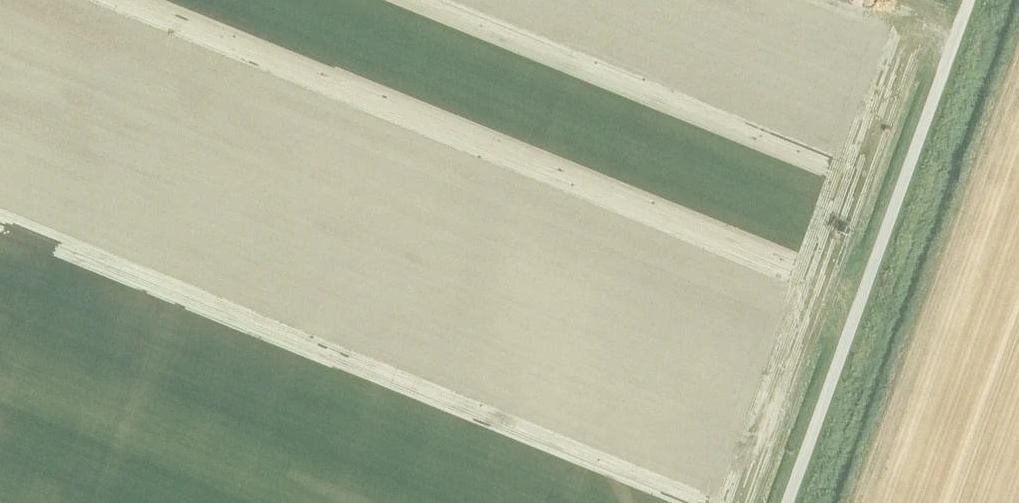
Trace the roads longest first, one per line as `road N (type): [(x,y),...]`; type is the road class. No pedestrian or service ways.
road 1 (unclassified): [(787,502),(969,0)]

